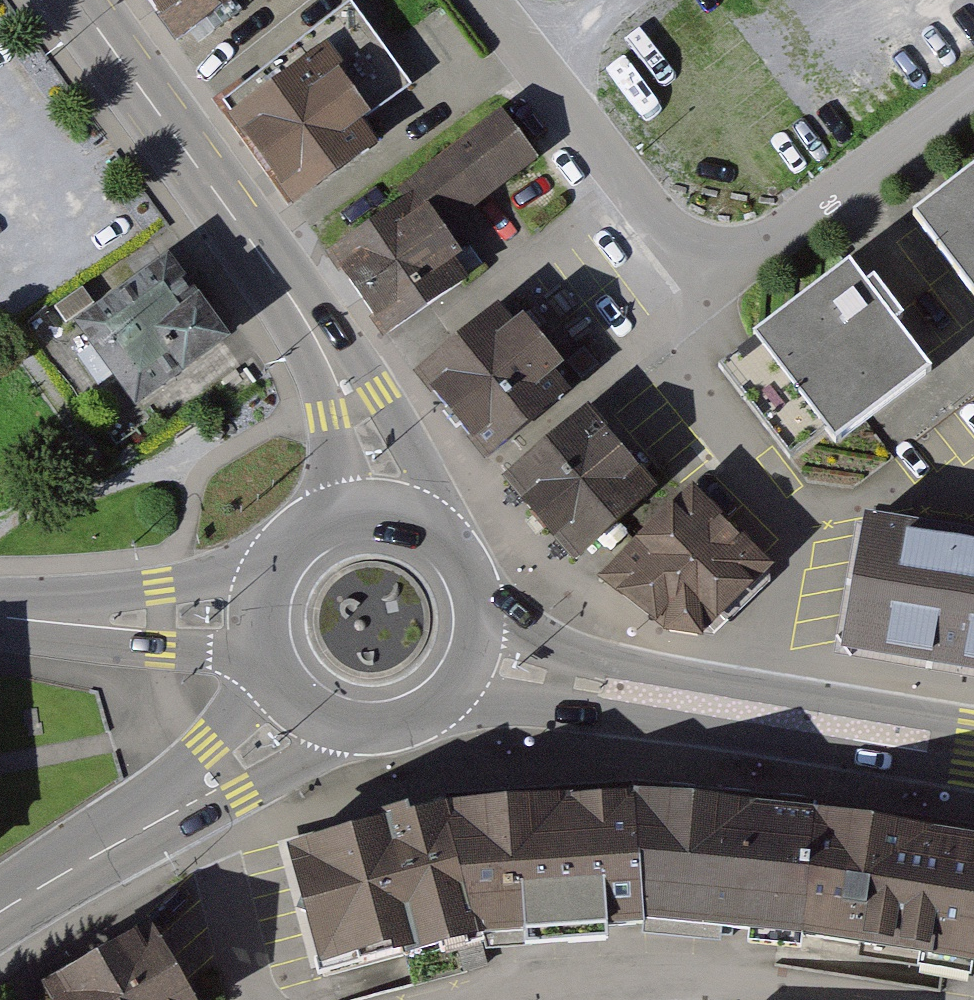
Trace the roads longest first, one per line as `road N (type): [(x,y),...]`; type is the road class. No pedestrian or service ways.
road 1 (residential): [(973,91),(754,249),(714,258),(674,238),(486,0)]
road 2 (secondary): [(78,0),(314,334)]
road 3 (primary): [(973,749),(663,698)]
road 4 (primary): [(268,557),(26,619)]
road 5 (secondary): [(451,537),(437,494),(378,394),(314,334)]
road 6 (primary): [(26,619),(114,645),(257,660)]
road 7 (primary): [(442,710),(596,711),(663,698)]
road 8 (primary): [(663,698),(603,663),(525,634),(482,596)]
road 9 (secondary): [(180,809),(0,911)]
road 10 (residential): [(180,809),(213,864),(247,999)]
road 11 (secondary): [(180,809),(242,793),(349,735)]
road 12 (secondary): [(314,334),(329,414),(331,473),(322,511)]
road 13 (secondary): [(257,660),(206,745),(180,809)]
road 14 (primary): [(451,537),(413,511),(367,502),(322,511)]
road 15 (primary): [(442,710),(478,659),(482,596)]
road 16 (primary): [(257,660),(278,696),(310,722),(349,735)]

